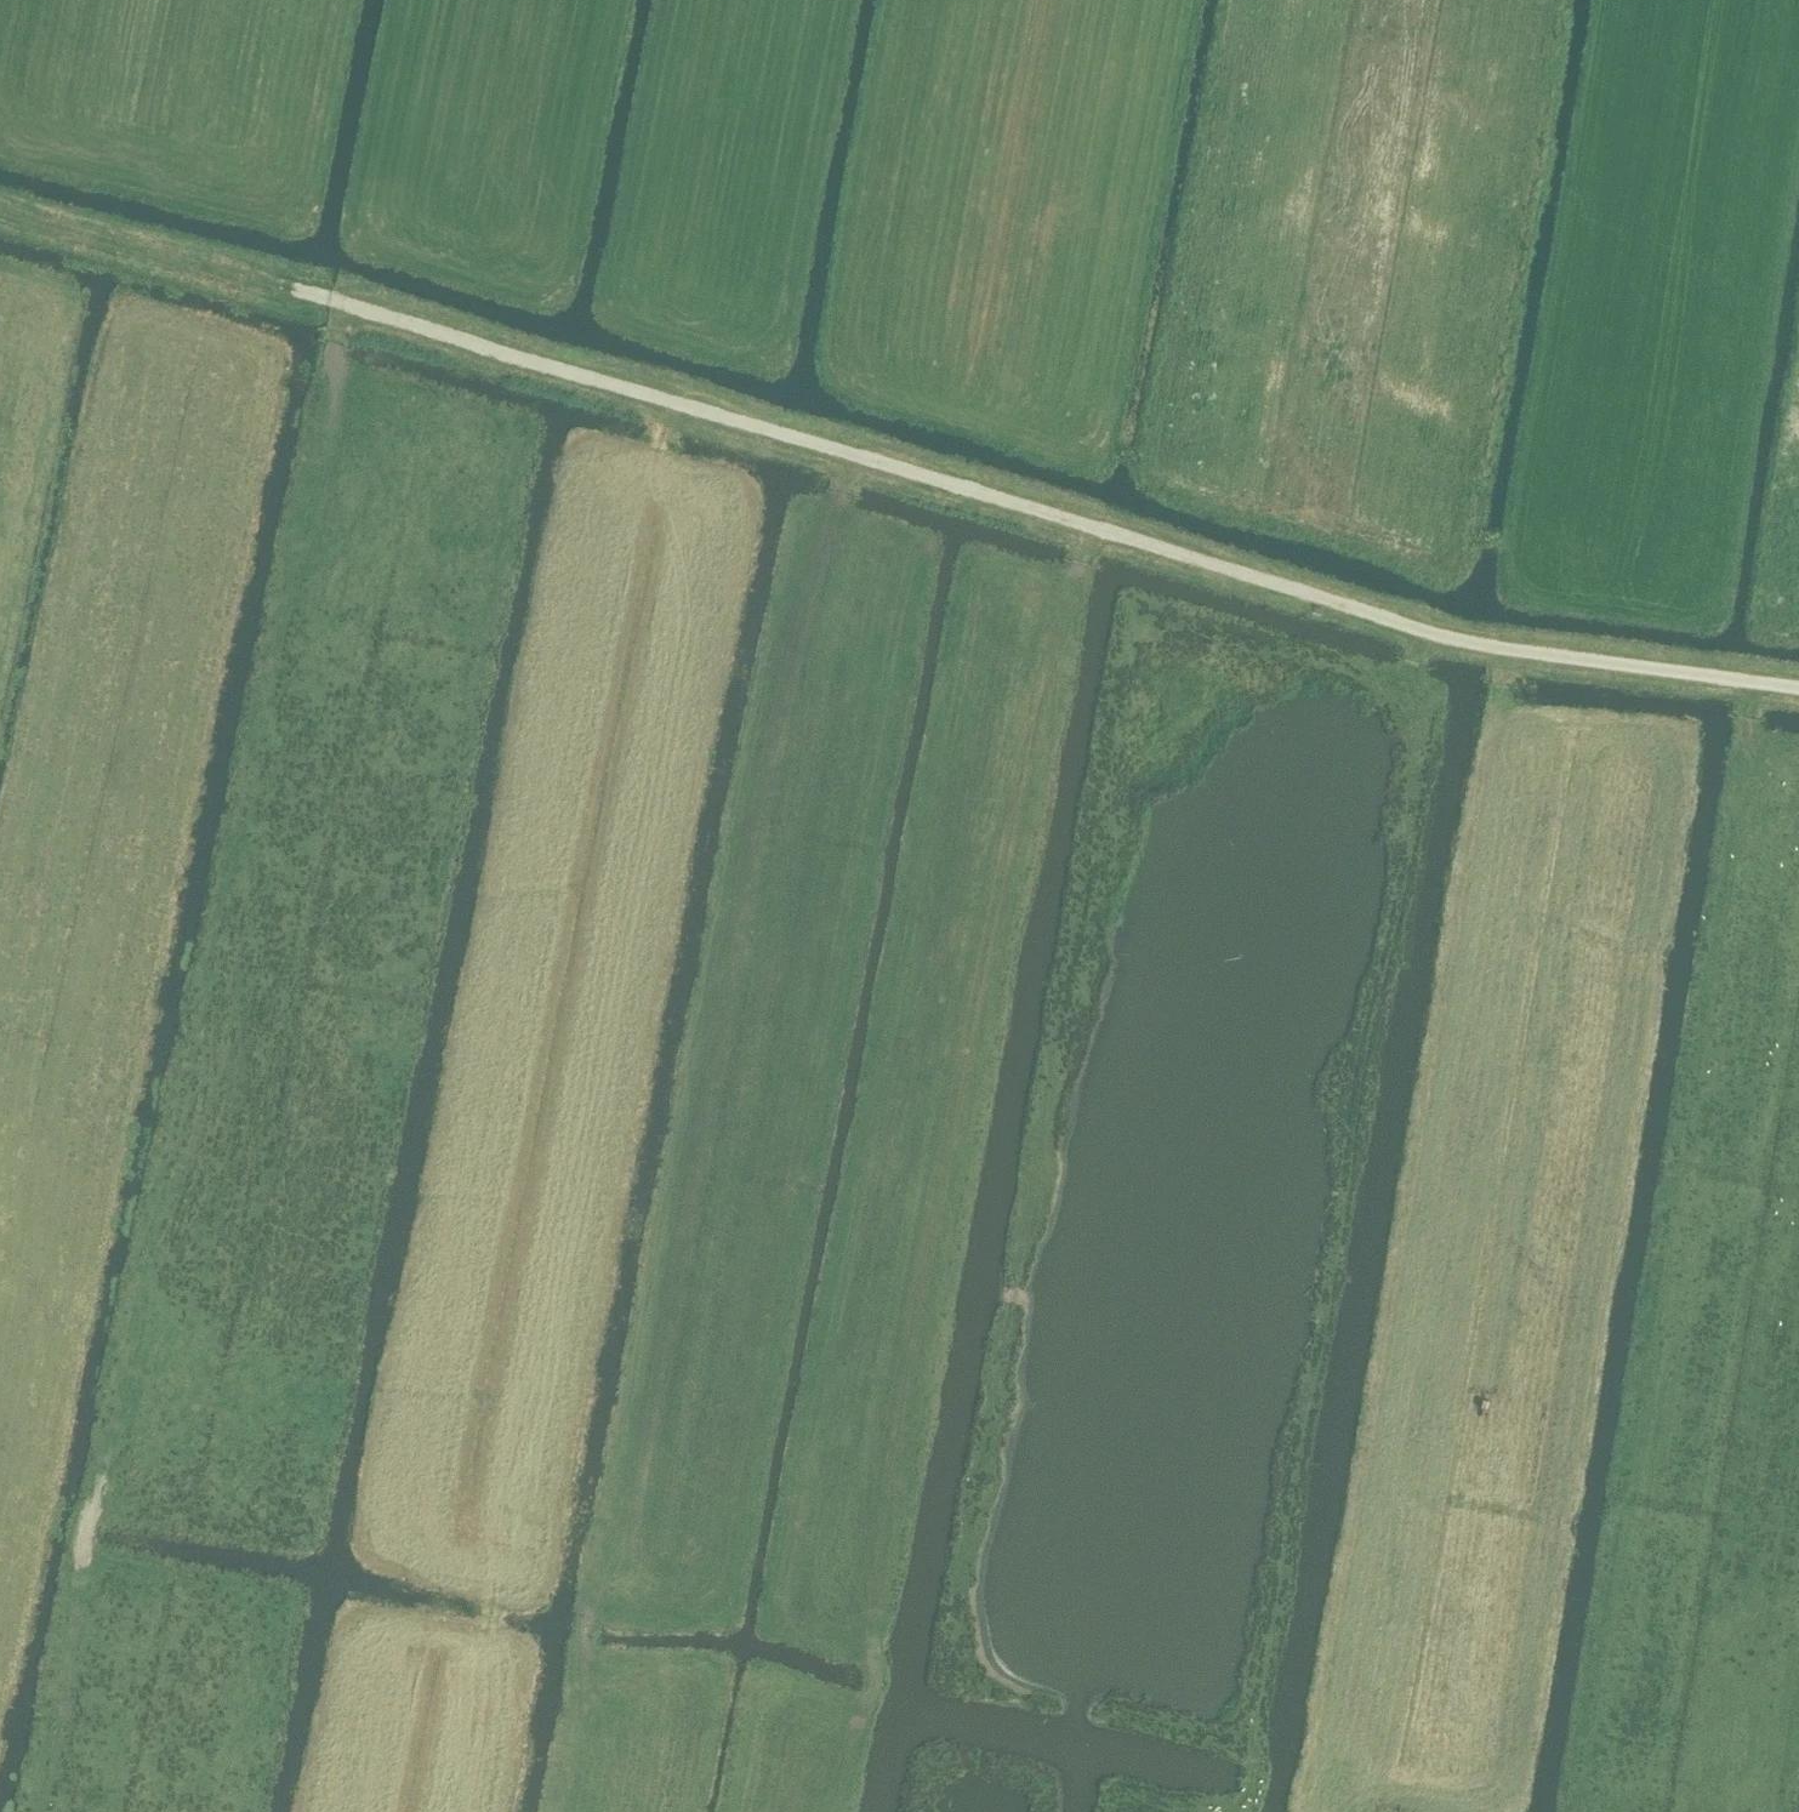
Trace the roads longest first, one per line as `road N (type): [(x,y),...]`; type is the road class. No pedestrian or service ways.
road 1 (track): [(0,213),(333,302),(1422,632)]
road 2 (track): [(1798,688),(1422,632)]

